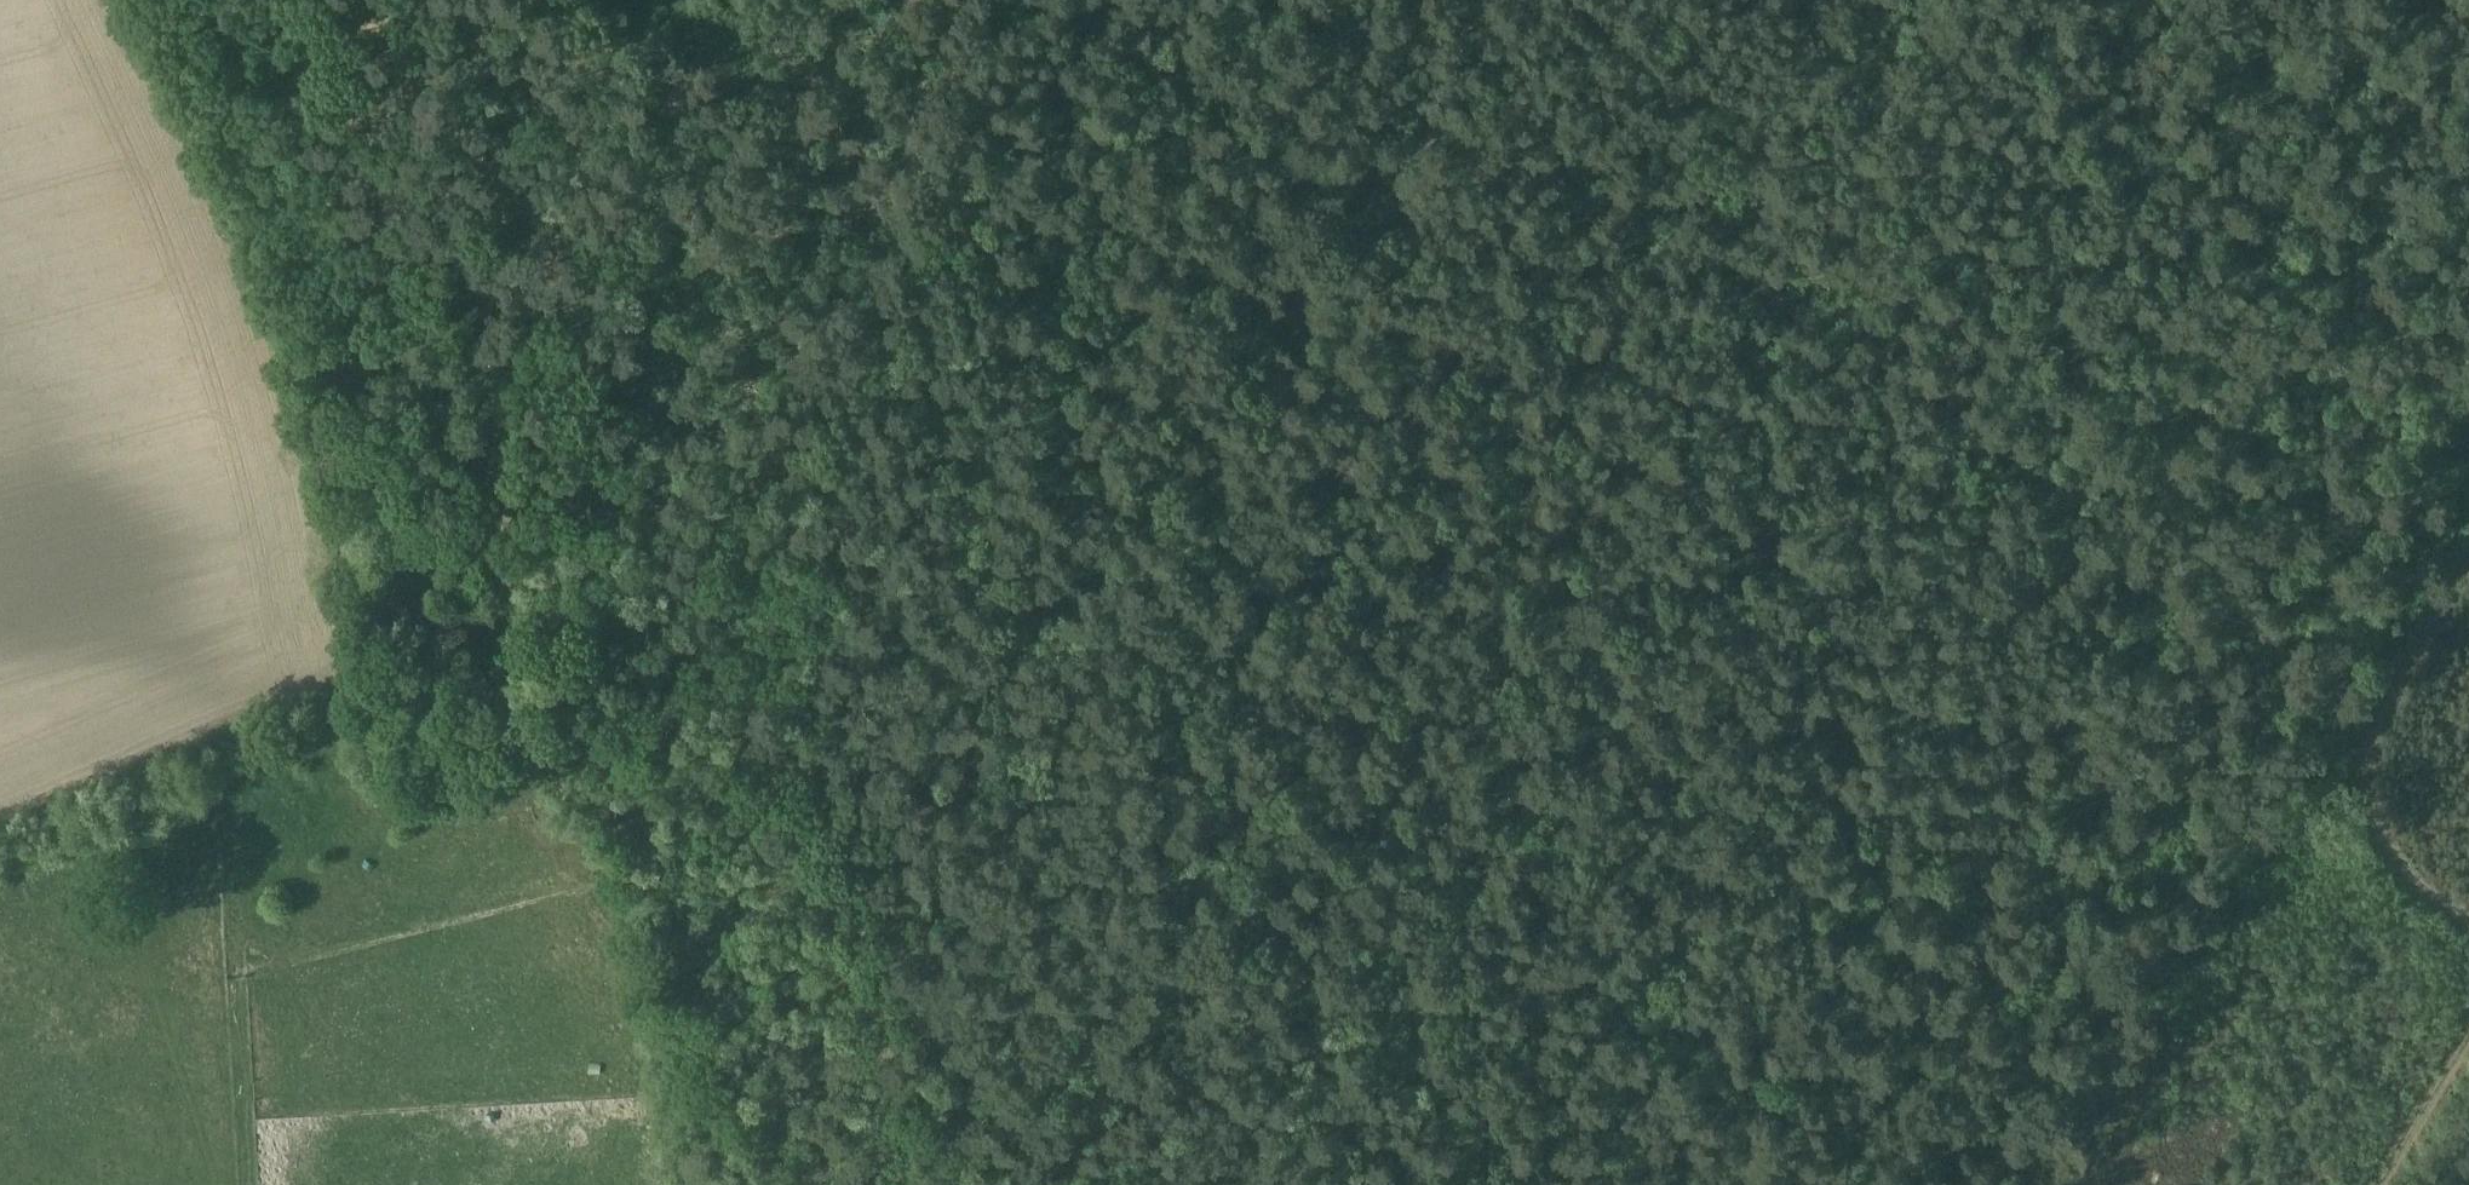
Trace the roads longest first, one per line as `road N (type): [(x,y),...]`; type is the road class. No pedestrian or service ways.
road 1 (track): [(875,0),(890,62),(884,85),(791,281),(770,297),(732,283),(438,0)]
road 2 (track): [(2468,921),(2411,877),(2369,817),(2358,782),(2372,717),(2468,546)]
road 3 (track): [(2380,1184),(2468,1037)]

